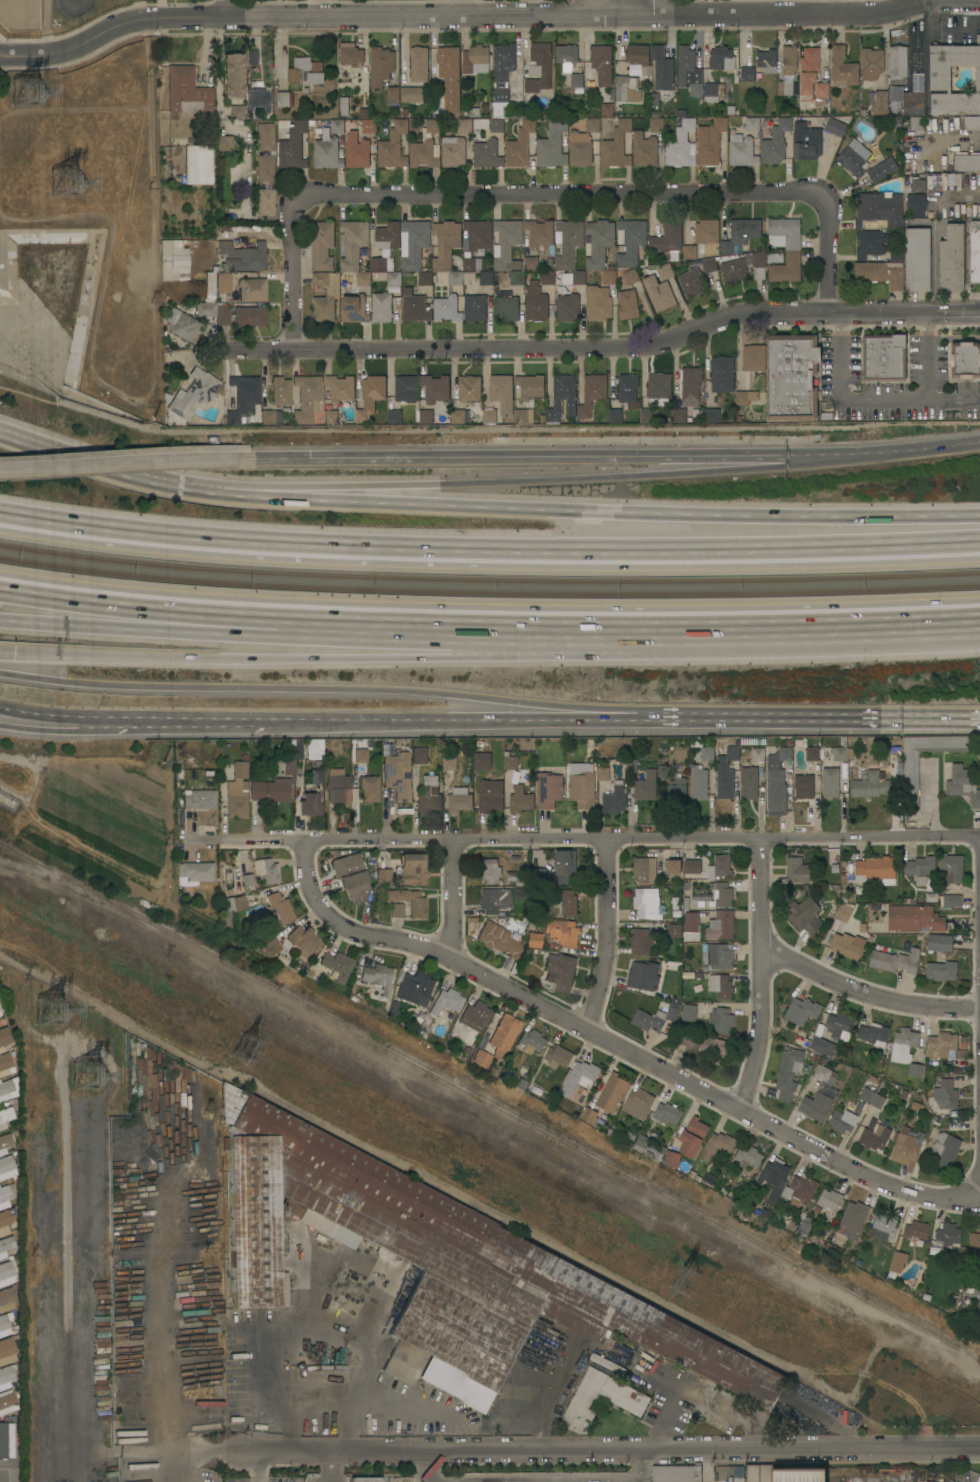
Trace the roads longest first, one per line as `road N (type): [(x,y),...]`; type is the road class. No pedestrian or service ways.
road 1 (tertiary): [(0,53),(59,52),(163,16),(870,12),(924,0)]
road 2 (motorway): [(858,546),(639,556),(346,551),(0,520)]
road 3 (residential): [(304,840),(305,870),(322,912),(340,928),(456,962),(856,1174),(951,1203),(976,1197),(979,1185)]
road 4 (motorway): [(979,514),(290,498),(210,486)]
road 5 (residential): [(226,350),(639,347),(743,313),(979,312)]
road 6 (residential): [(229,841),(979,838)]
road 7 (residential): [(240,1447),(979,1449)]
road 8 (motorway): [(19,651),(443,657),(746,633)]
road 9 (residential): [(294,198),(813,191),(828,206),(827,312)]
road 10 (motorway): [(847,455),(612,476),(210,486)]
road 11 (motorway): [(847,455),(279,457)]
road 12 (motorway): [(75,683),(418,690),(636,715)]
road 13 (motorway): [(0,589),(129,608),(499,632)]
road 14 (motorway): [(16,622),(273,634),(499,632)]
road 15 (motorway): [(268,725),(636,715)]
road 16 (motorway): [(279,457),(0,469)]
road 17 (residential): [(760,840),(761,1030),(738,1111)]
road 18 (motorway): [(499,632),(746,633)]
road 19 (motorway): [(746,633),(979,625)]
road 20 (residential): [(761,949),(885,1001),(979,1007)]
road 21 (motorway): [(636,715),(860,717)]
road 22 (motorway): [(210,486),(148,476),(0,430)]
road 23 (residential): [(609,841),(608,962),(591,1028)]
road 24 (motorway): [(102,727),(268,725)]
road 25 (residential): [(294,198),(292,349)]
road 26 (motorway): [(979,441),(847,455)]
road 27 (motorway): [(979,540),(858,546)]
road 28 (residential): [(454,842),(456,962)]
road 29 (motorway): [(860,717),(979,718)]

